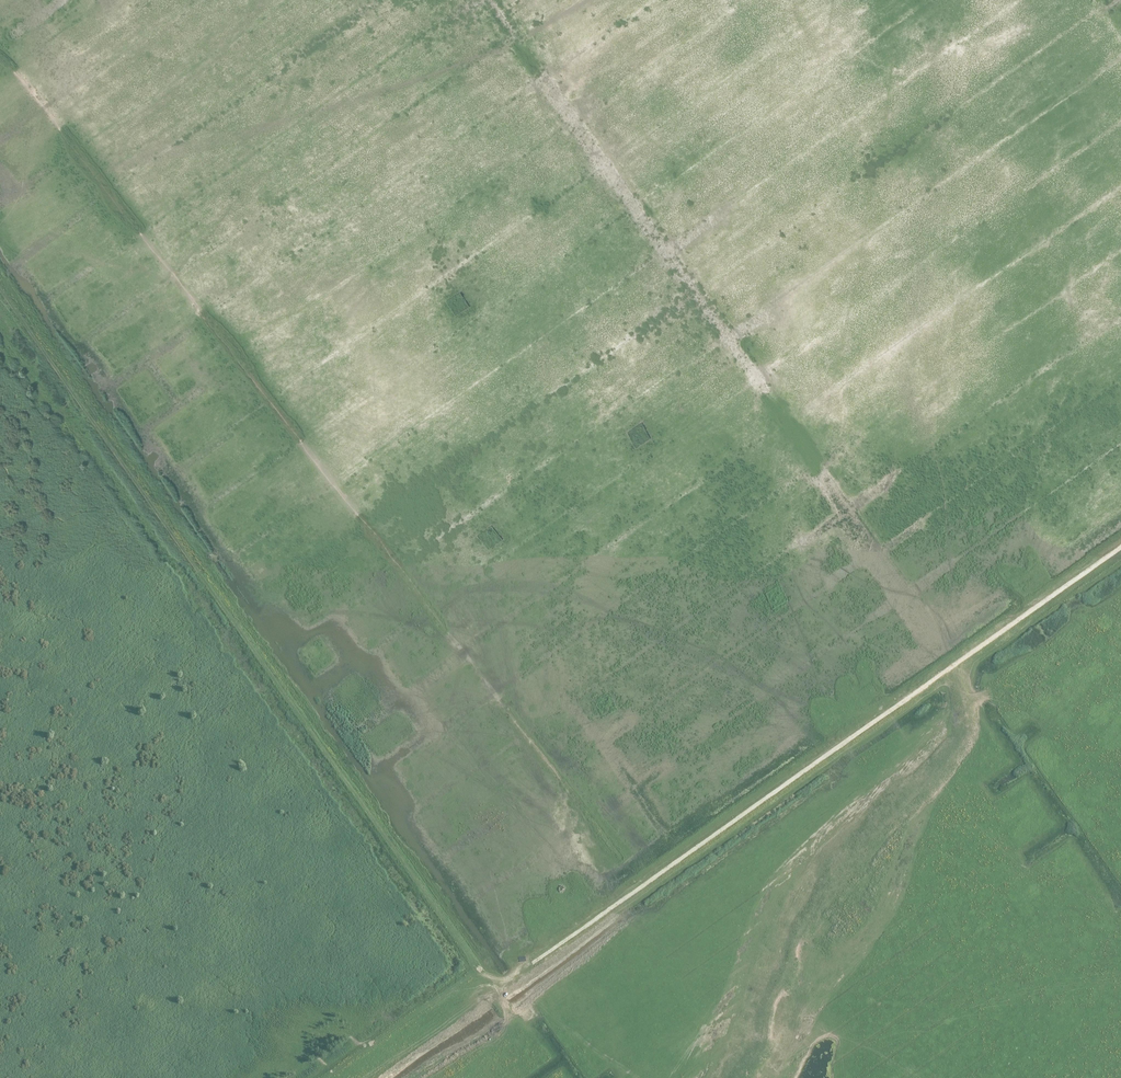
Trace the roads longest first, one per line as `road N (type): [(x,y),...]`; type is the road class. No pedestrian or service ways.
road 1 (track): [(0,286),(478,965)]

